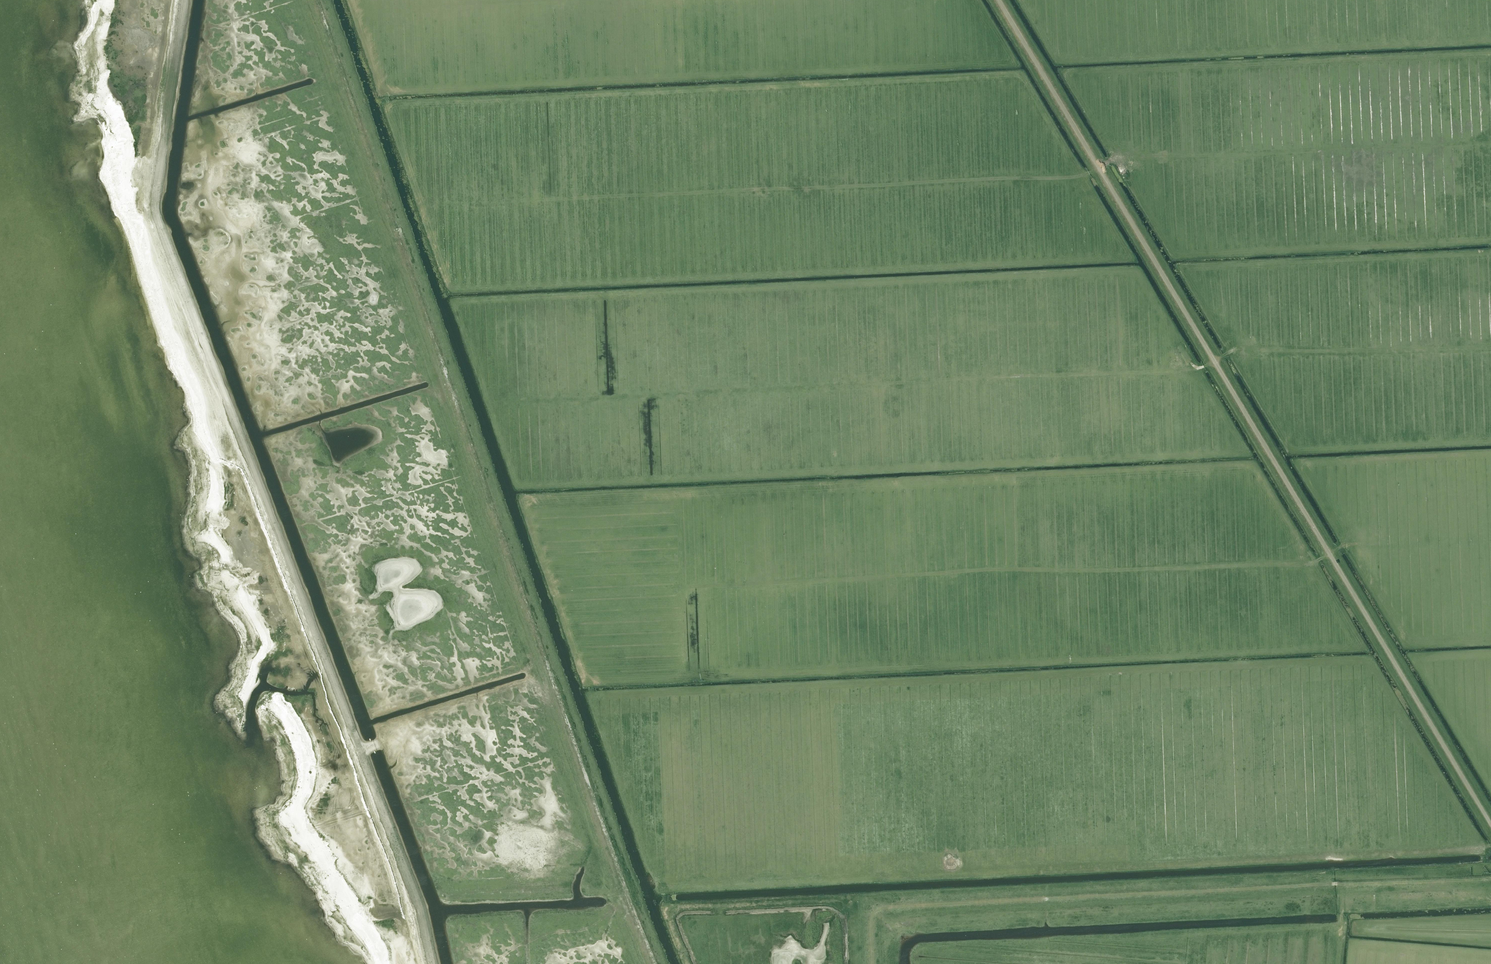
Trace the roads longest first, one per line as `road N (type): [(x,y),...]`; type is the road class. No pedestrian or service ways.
road 1 (unclassified): [(1490,825),(998,0)]
road 2 (track): [(1490,875),(892,901),(872,919),(874,963)]

